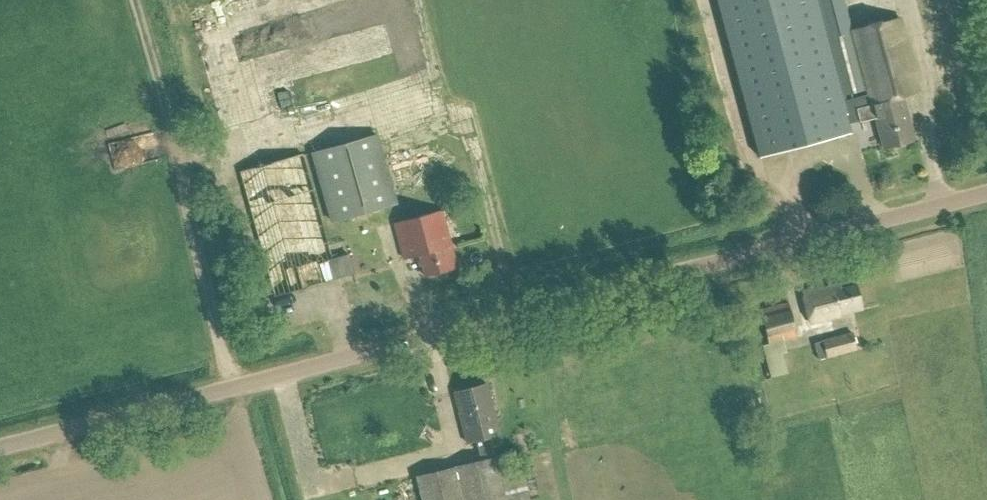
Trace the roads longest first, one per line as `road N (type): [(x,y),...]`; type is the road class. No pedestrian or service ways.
road 1 (unclassified): [(0,447),(986,193)]

